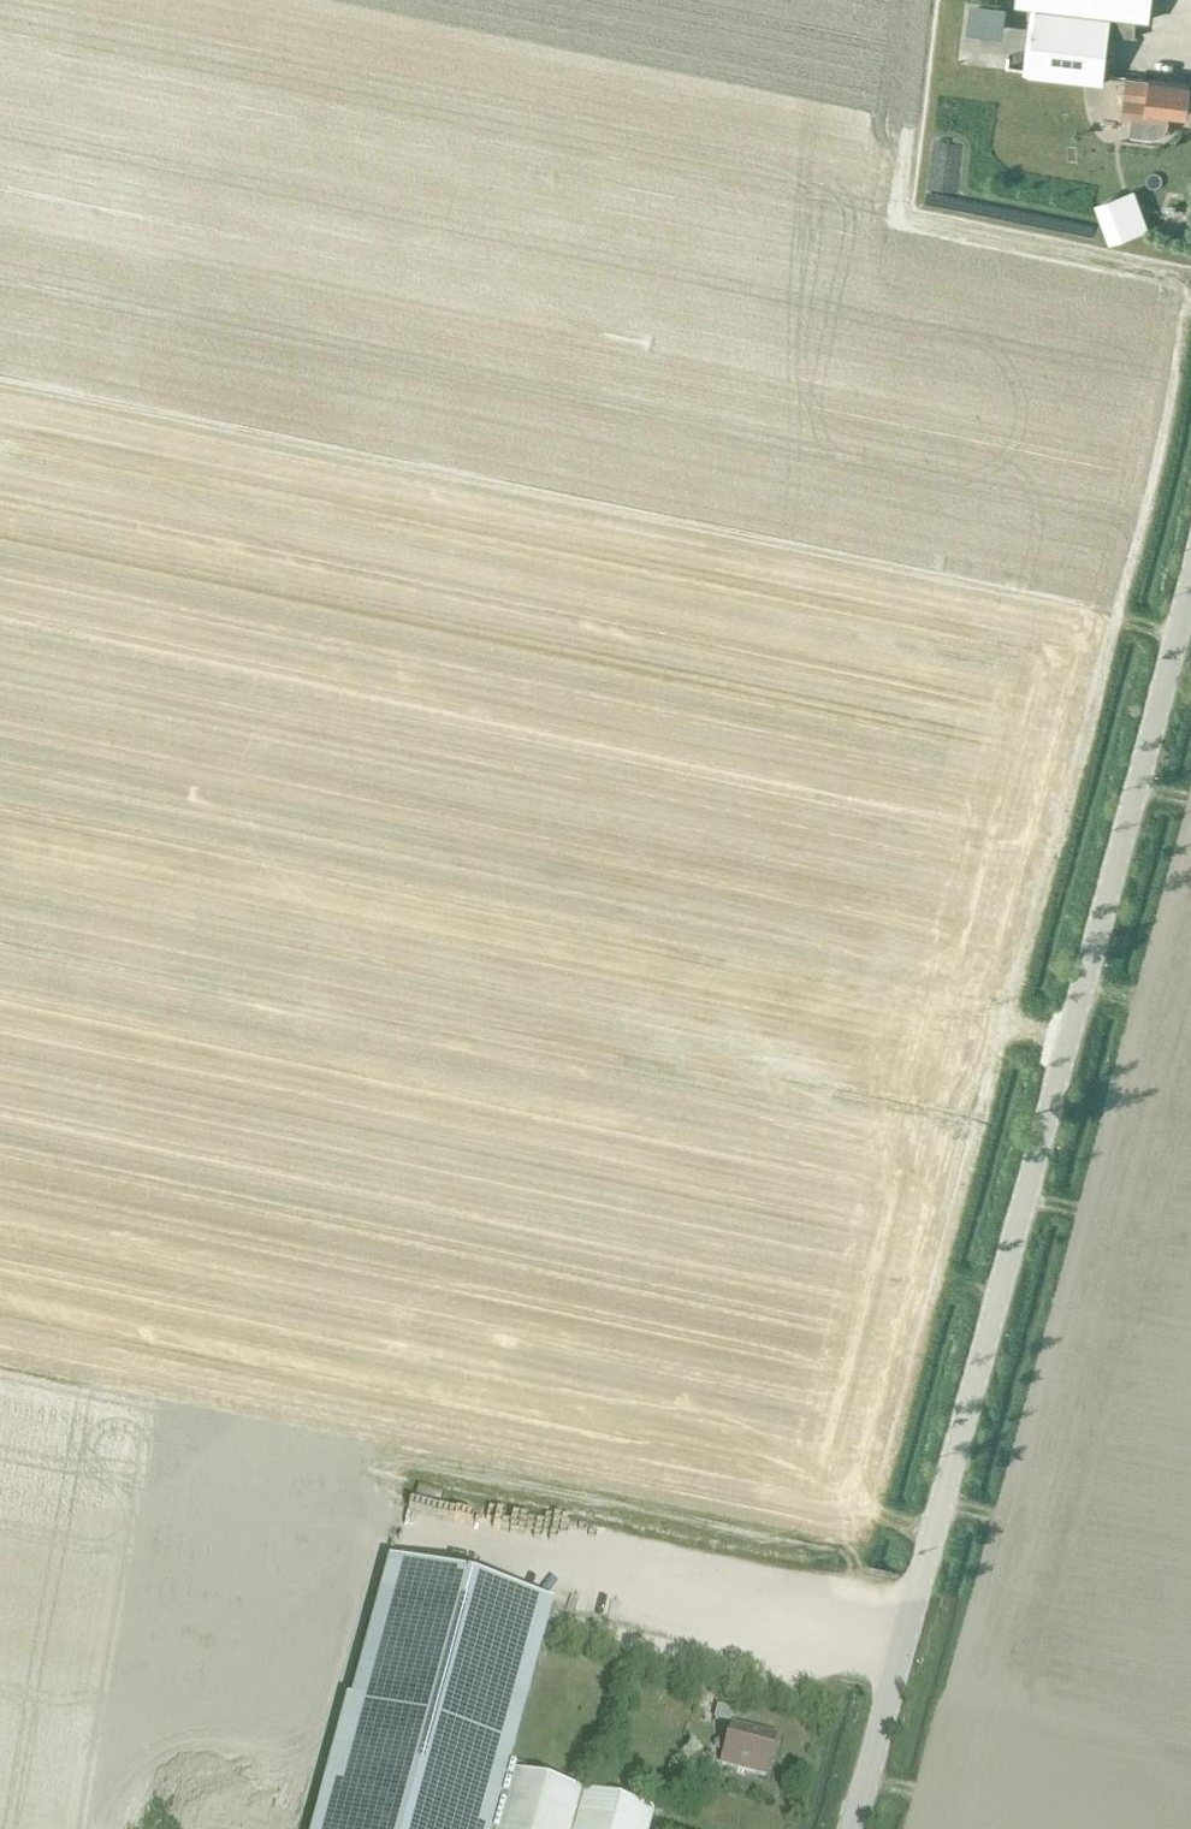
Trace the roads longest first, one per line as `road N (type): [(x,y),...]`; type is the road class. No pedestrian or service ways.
road 1 (tertiary): [(859,1828),(1190,590)]

